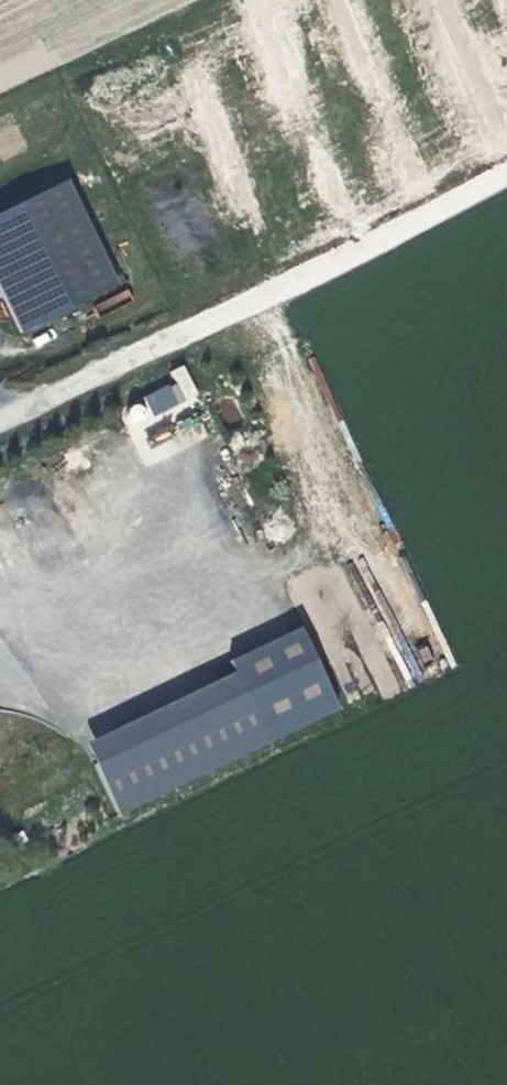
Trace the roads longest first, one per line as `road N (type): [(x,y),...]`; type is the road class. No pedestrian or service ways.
road 1 (unclassified): [(506,167),(0,414)]

